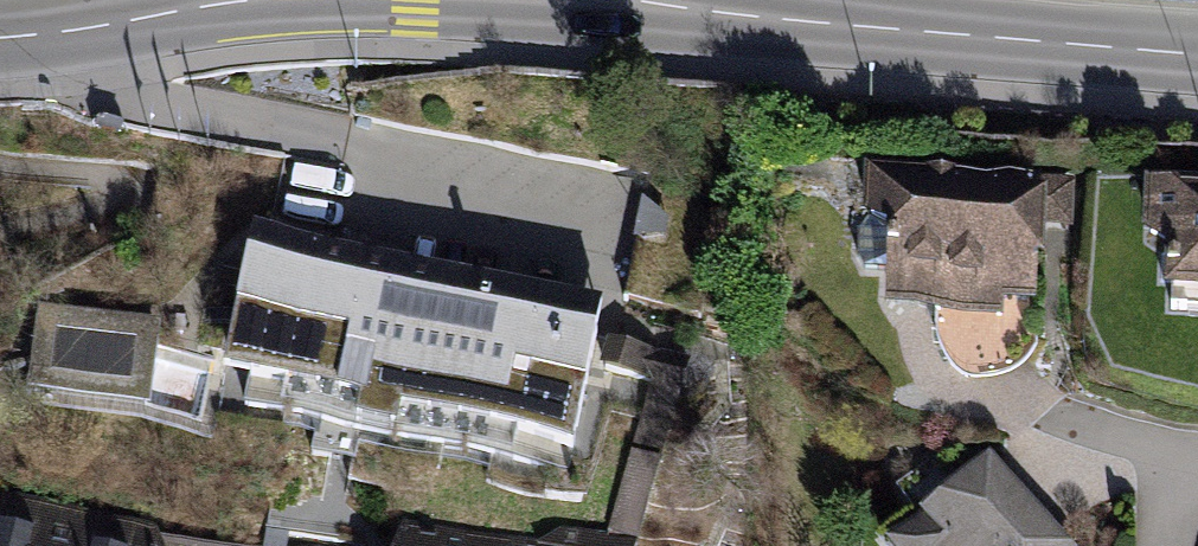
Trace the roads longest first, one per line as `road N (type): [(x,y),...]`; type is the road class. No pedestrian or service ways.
road 1 (secondary): [(1197,55),(874,32),(622,0)]
road 2 (secondary): [(246,0),(0,37)]
road 3 (residential): [(1197,464),(1053,412)]

